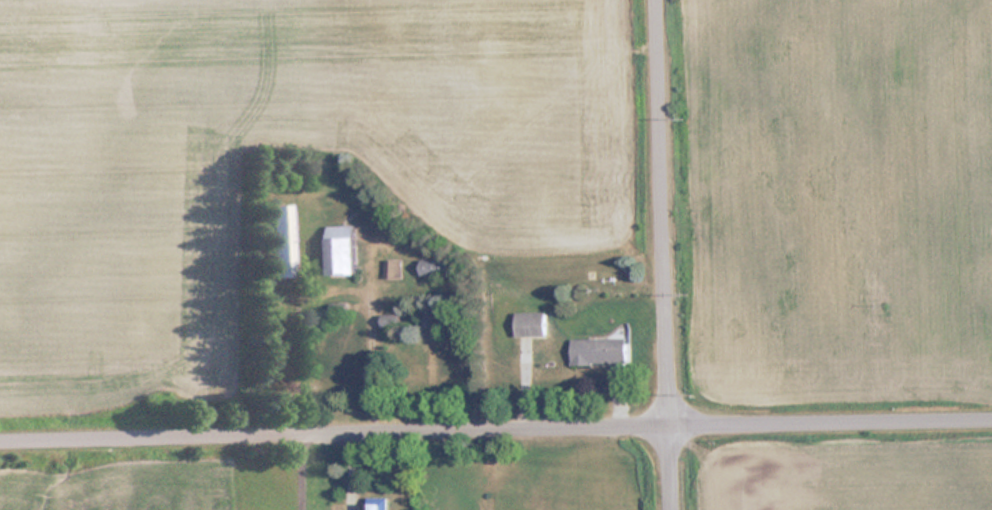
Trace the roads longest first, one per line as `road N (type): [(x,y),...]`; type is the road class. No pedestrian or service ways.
road 1 (residential): [(0,443),(991,423)]
road 2 (residential): [(673,509),(655,0)]

